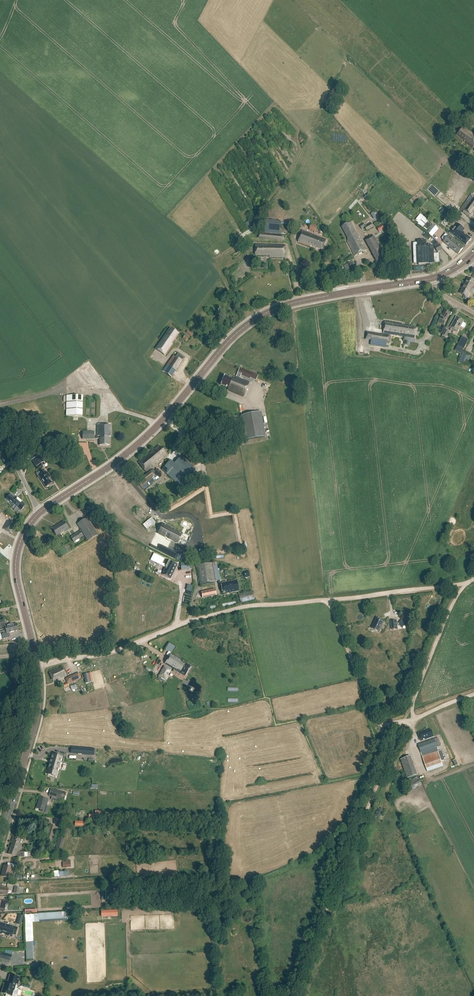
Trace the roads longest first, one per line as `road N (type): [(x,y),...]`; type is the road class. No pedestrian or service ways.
road 1 (secondary): [(40,512),(144,440),(231,339),(266,313),(432,279)]
road 2 (secondary): [(0,842),(37,712),(38,666),(16,564),(40,512)]
road 3 (track): [(43,665),(109,653),(233,609),(330,600)]
road 4 (track): [(291,995),(403,721)]
road 5 (track): [(403,721),(374,718),(330,600)]
road 6 (track): [(460,584),(403,721)]
road 7 (track): [(330,600),(460,584)]

